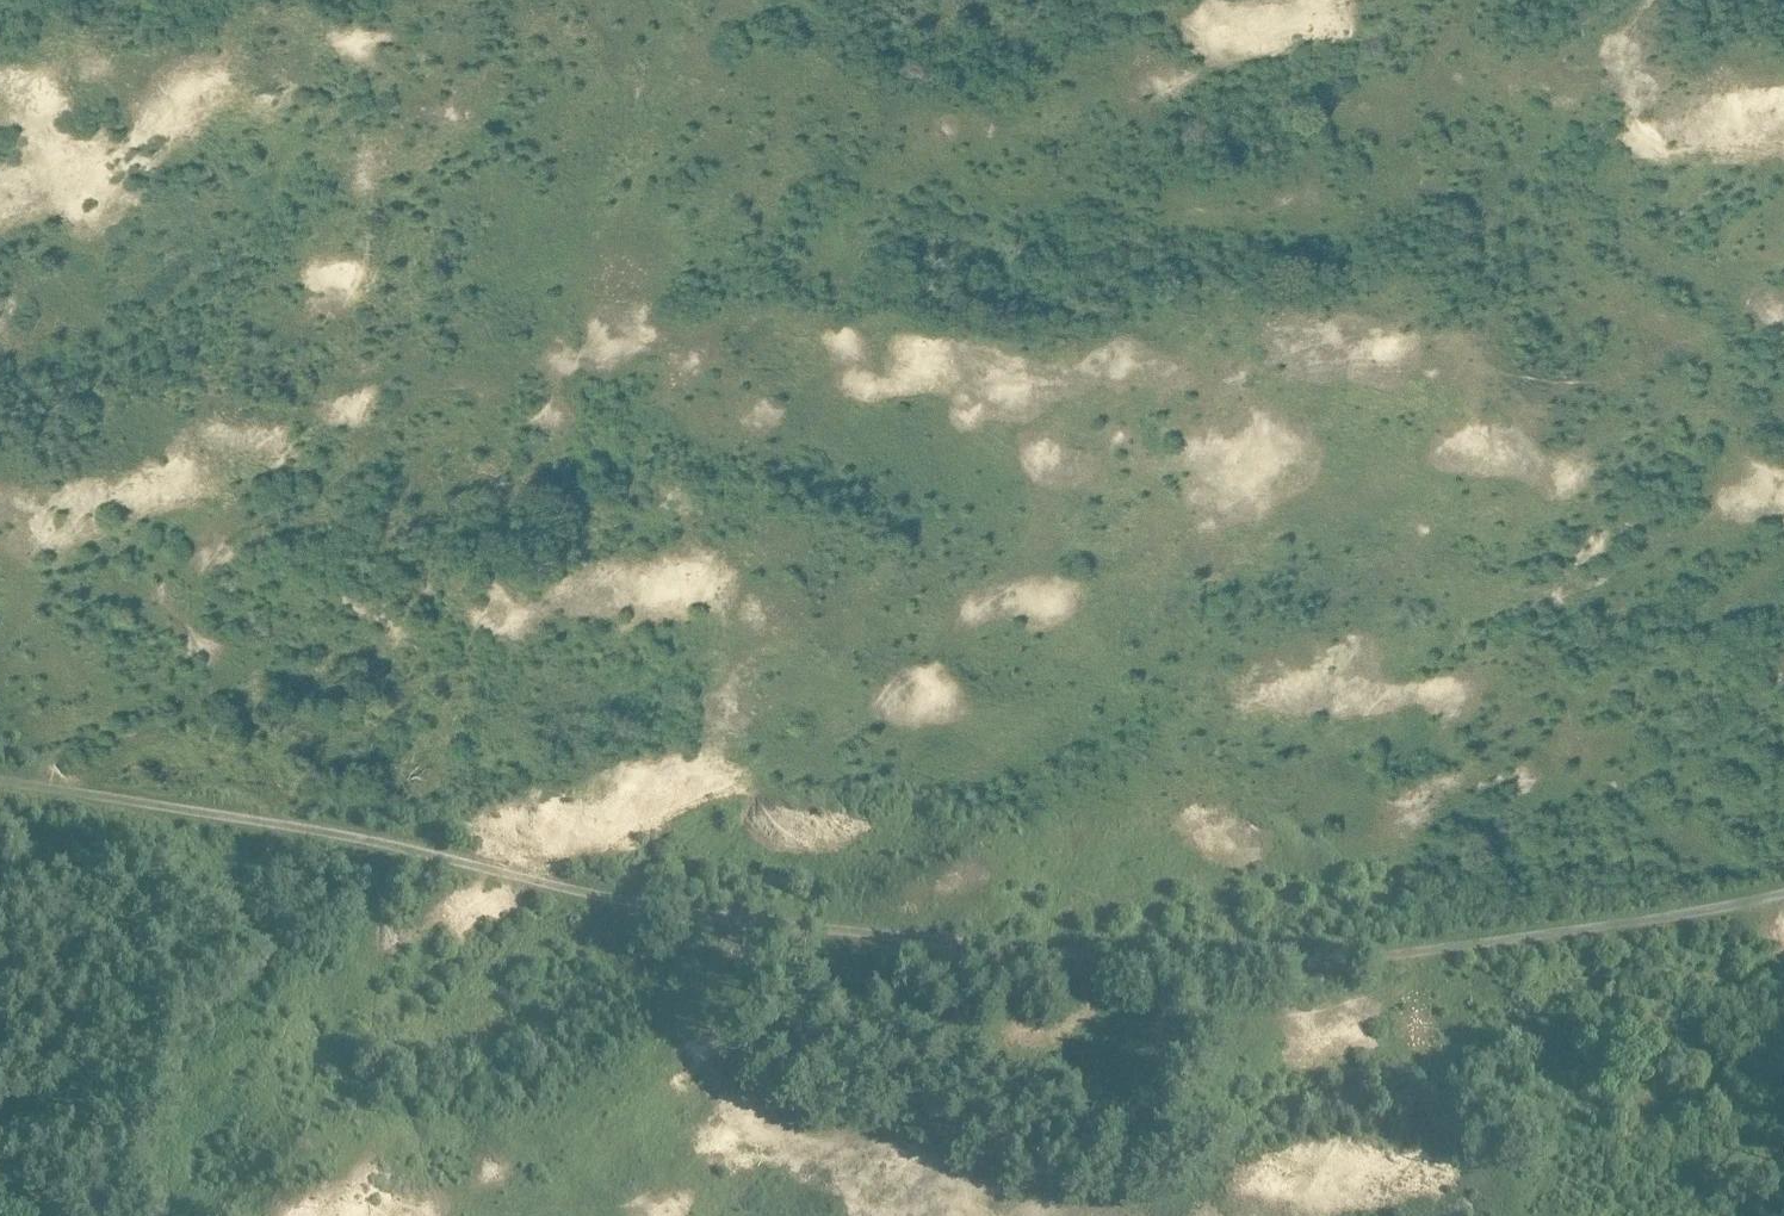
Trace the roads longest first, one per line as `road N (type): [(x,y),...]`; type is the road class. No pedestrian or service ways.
road 1 (track): [(0,781),(395,837),(846,939),(1059,953),(1312,956),(1618,924),(1783,889)]

